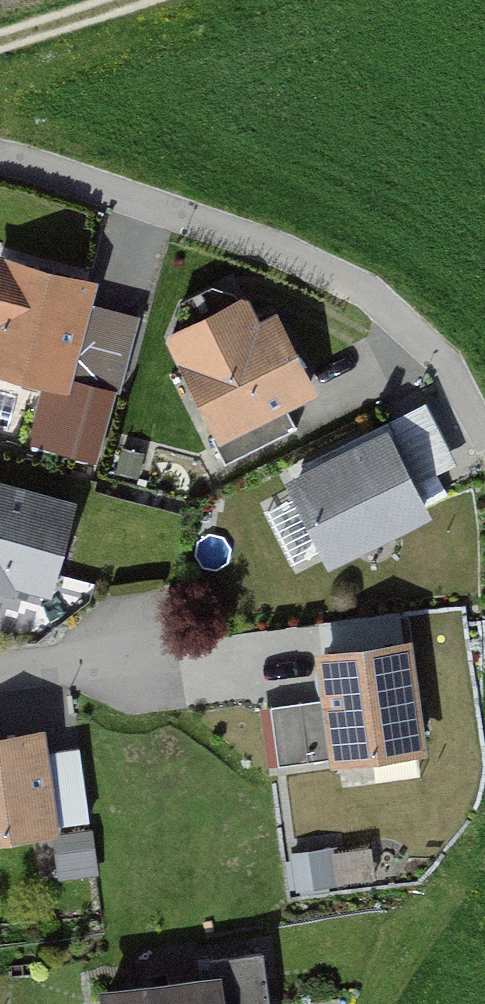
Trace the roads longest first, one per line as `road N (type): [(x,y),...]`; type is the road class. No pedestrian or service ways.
road 1 (residential): [(0,672),(127,655)]

